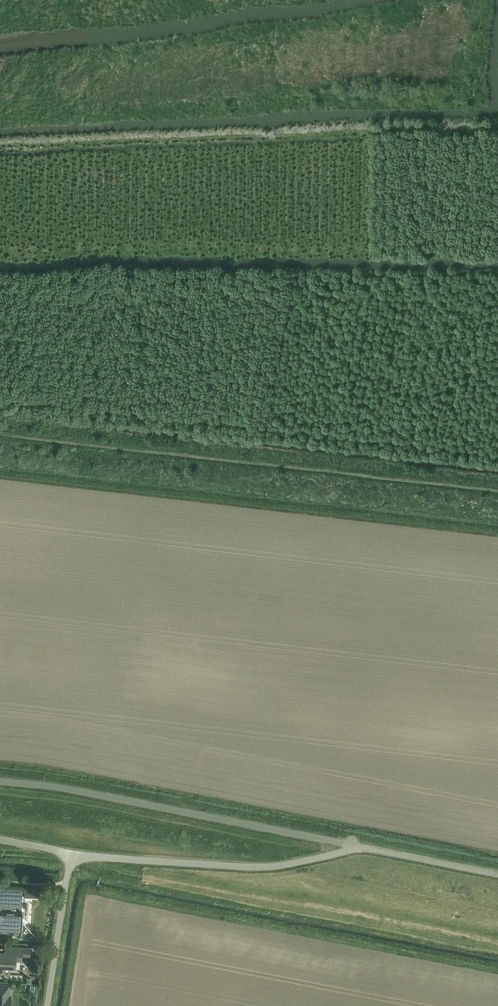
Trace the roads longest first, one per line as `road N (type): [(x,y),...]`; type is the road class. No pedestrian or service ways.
road 1 (track): [(497,941),(71,861)]

